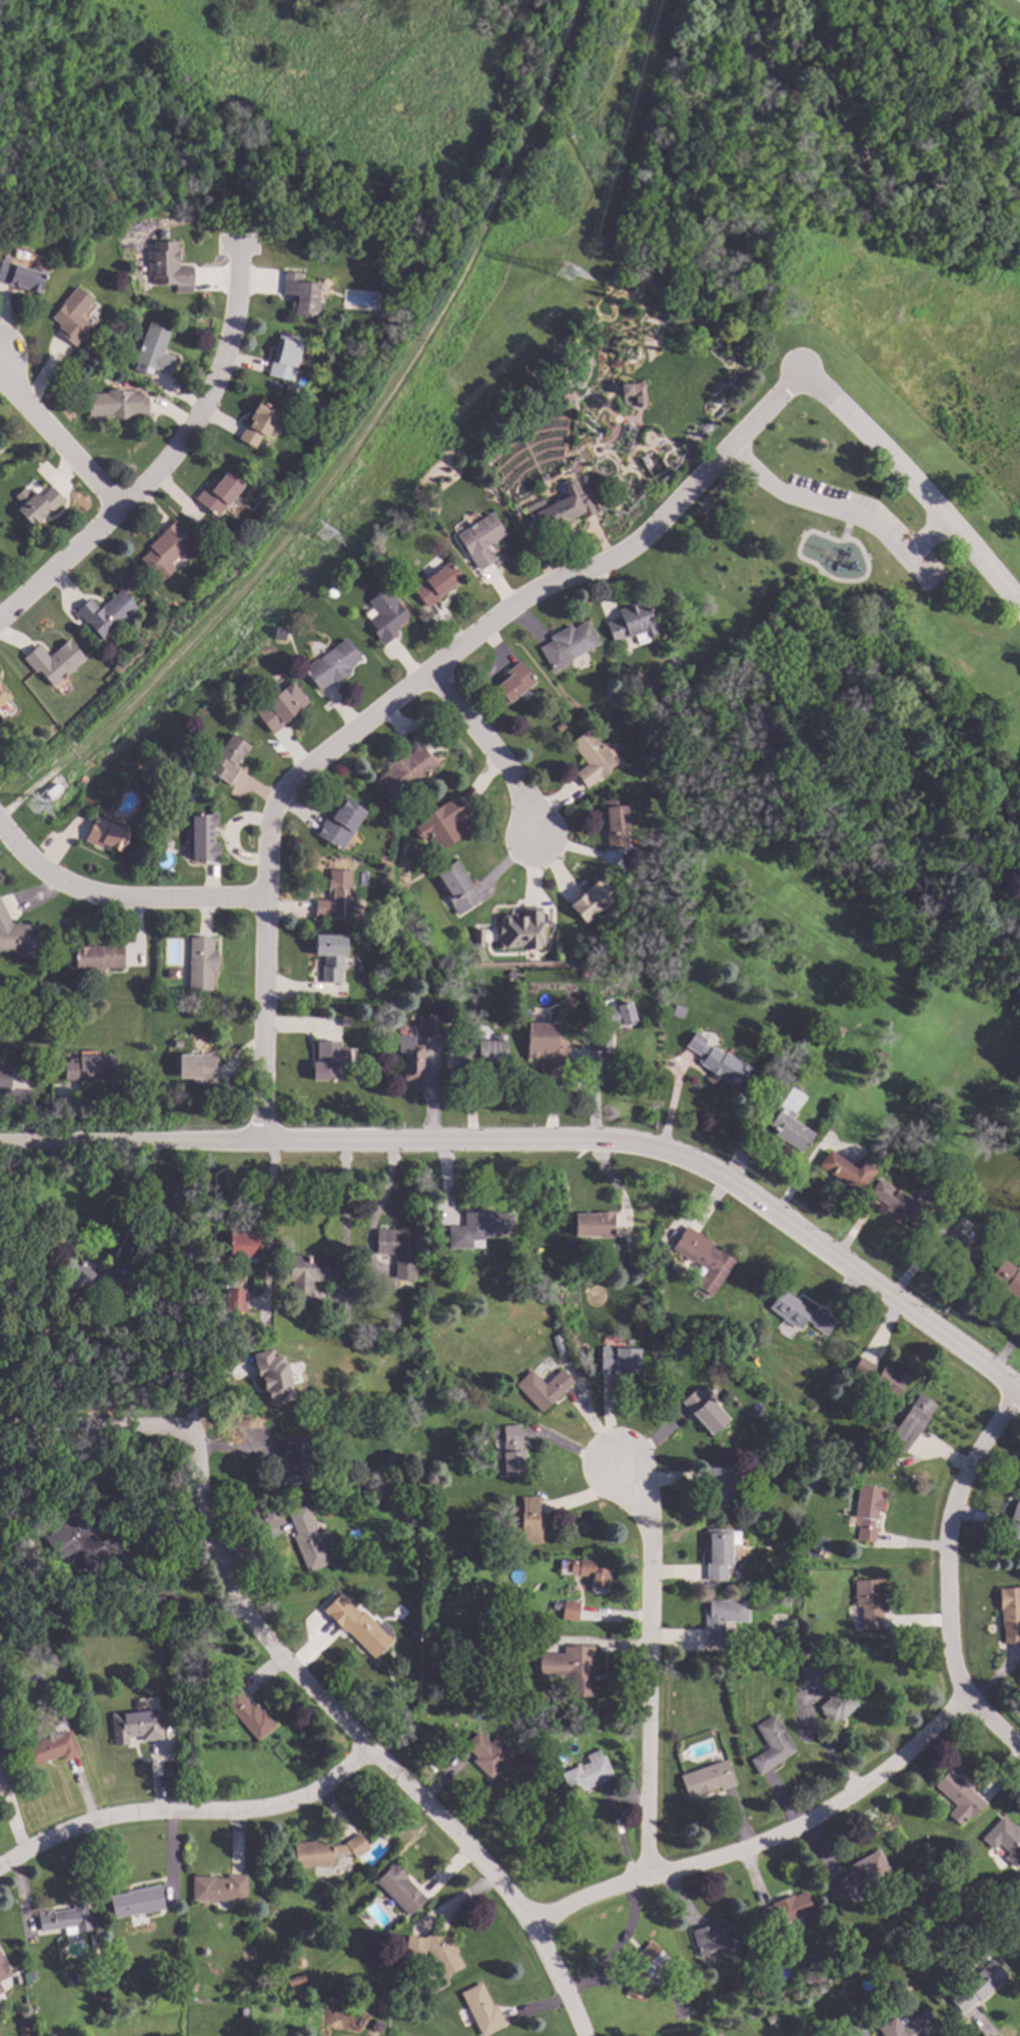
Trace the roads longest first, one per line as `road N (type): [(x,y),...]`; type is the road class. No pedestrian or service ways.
road 1 (residential): [(187,1435),(215,1587),(537,1927),(587,2035)]
road 2 (residential): [(798,377),(631,549),(593,575),(545,585),(275,795)]
road 3 (residential): [(0,1142),(653,1128)]
road 4 (residential): [(973,1699),(813,1827),(643,1877),(537,1927)]
road 5 (residential): [(653,1128),(1019,1380)]
road 6 (residential): [(0,614),(125,509),(199,417),(235,331),(242,263)]
road 7 (residential): [(1005,1368),(932,1555),(973,1699),(1019,1743)]
road 8 (residential): [(623,1477),(655,1543),(643,1877)]
road 9 (residential): [(367,1753),(290,1807),(260,1818),(110,1823),(71,1833),(0,1870)]
road 10 (residential): [(275,795),(264,896),(258,1140)]
road 11 (residential): [(1019,614),(919,494),(798,377)]
road 12 (residential): [(0,819),(63,884),(104,895),(264,896)]
road 13 (residential): [(441,673),(533,811),(533,841)]
road 14 (residential): [(187,1435),(0,1432)]
road 15 (residential): [(125,509),(0,377)]

